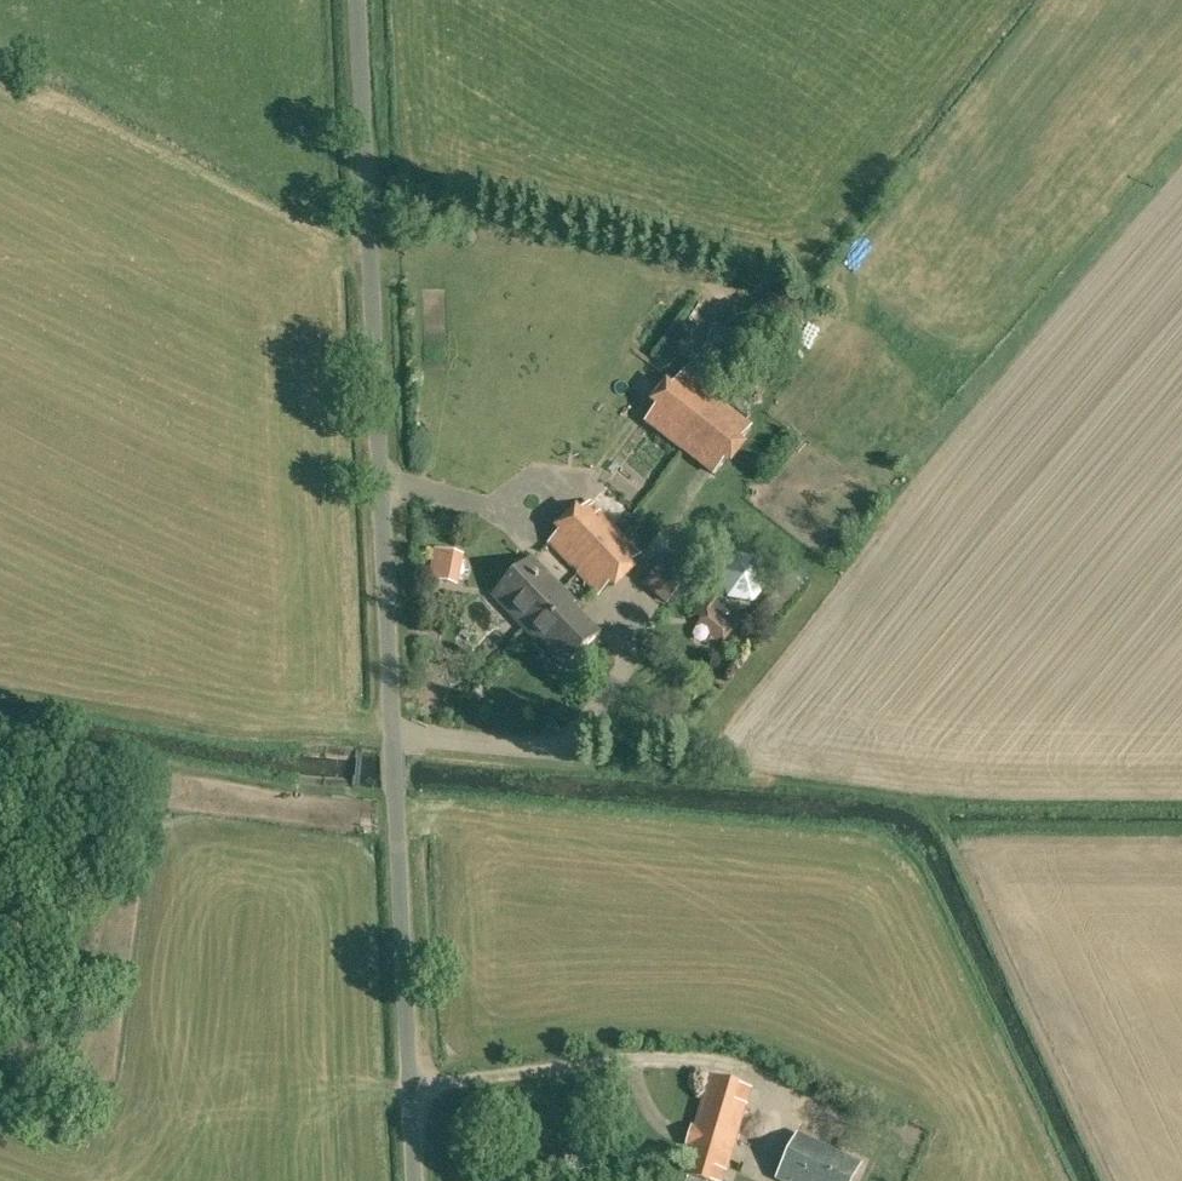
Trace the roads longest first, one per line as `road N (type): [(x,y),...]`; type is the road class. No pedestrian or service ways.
road 1 (unclassified): [(410,1180),(353,0)]

